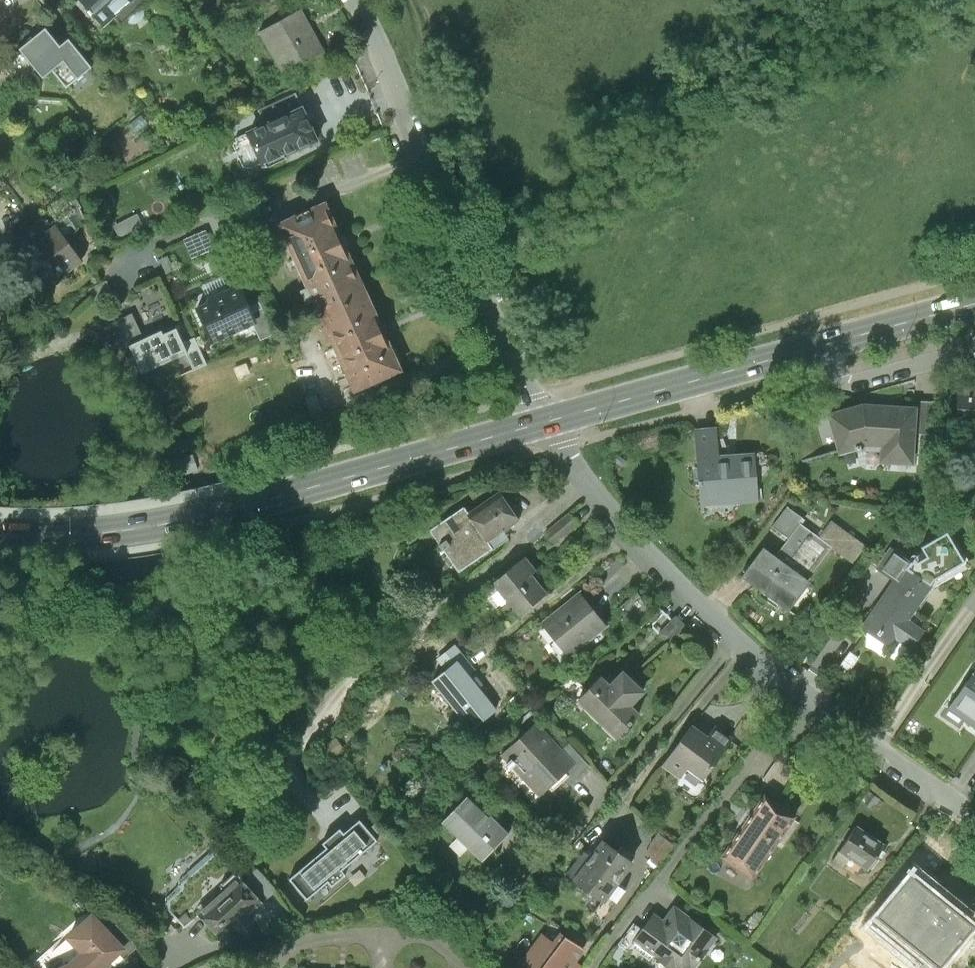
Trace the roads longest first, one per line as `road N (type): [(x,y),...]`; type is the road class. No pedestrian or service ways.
road 1 (residential): [(548,422),(642,552),(693,602),(873,751),(974,819)]
road 2 (primary): [(0,534),(143,528),(548,422)]
road 3 (residential): [(355,0),(475,283),(548,422)]
road 4 (primary): [(548,422),(825,345)]
road 5 (residential): [(228,967),(328,938),(380,932),(432,941),(466,967)]
road 6 (residential): [(825,345),(844,382),(974,350)]
road 7 (primary): [(825,345),(974,304)]

